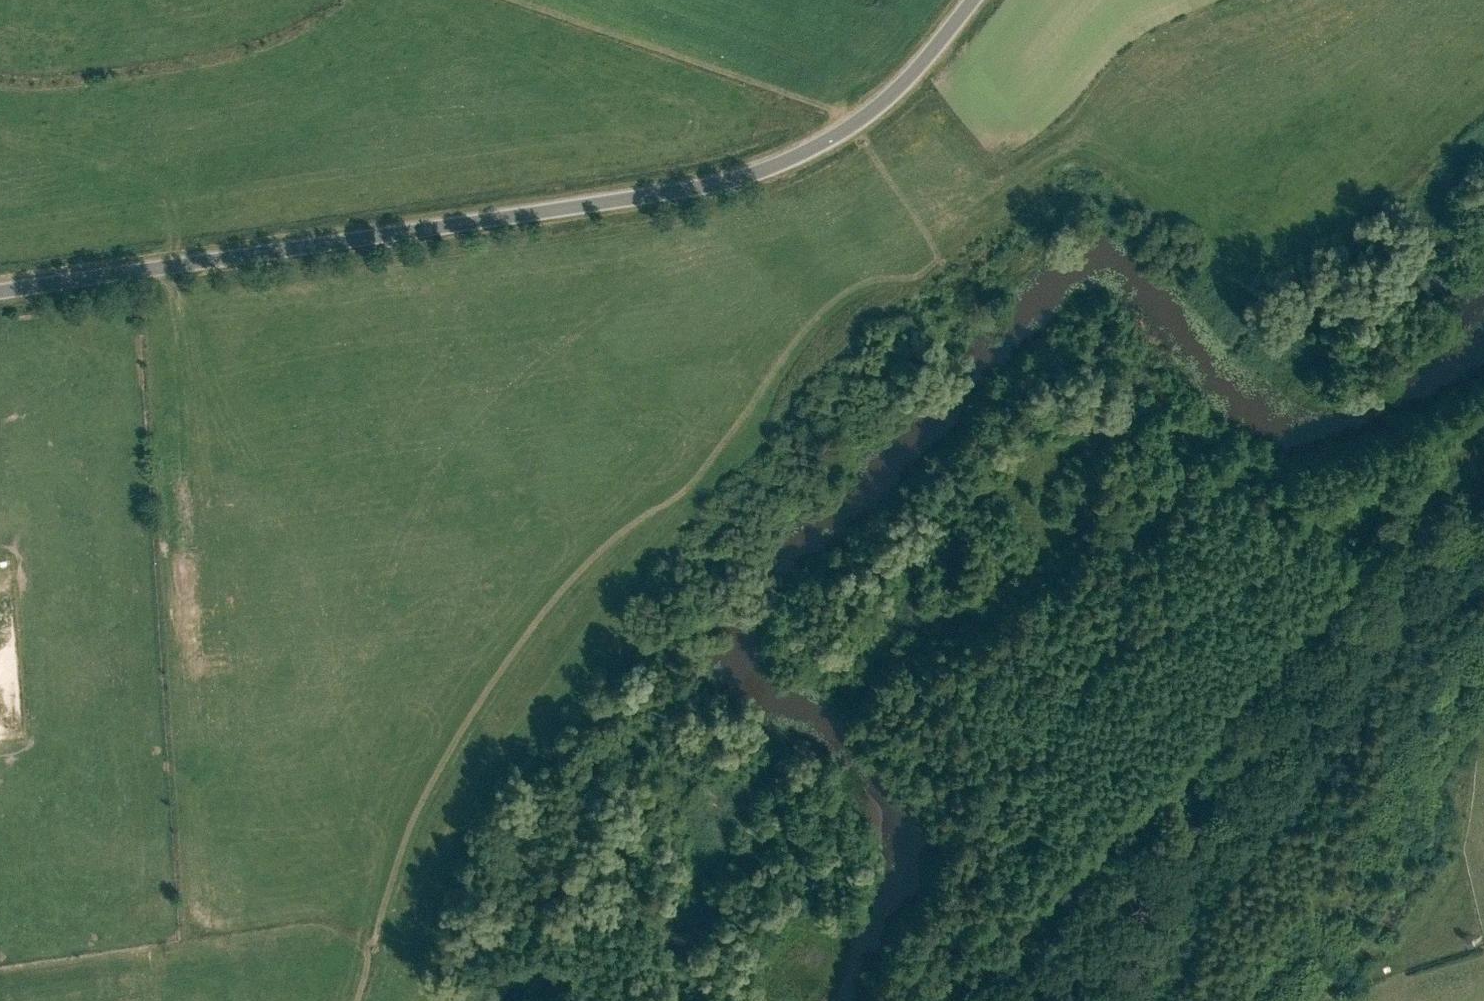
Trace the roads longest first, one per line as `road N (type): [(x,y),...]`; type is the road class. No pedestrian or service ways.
road 1 (unclassified): [(0,290),(620,202),(731,178),(801,154),(862,117),(936,52),(977,0)]

